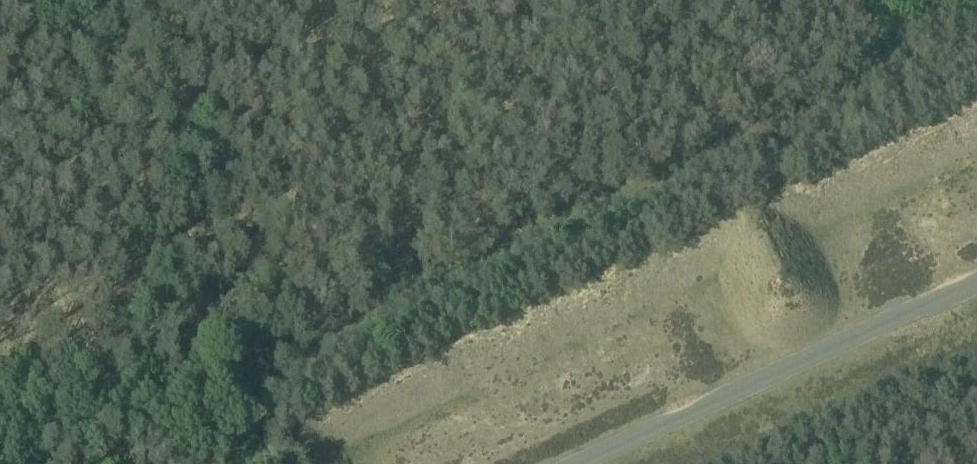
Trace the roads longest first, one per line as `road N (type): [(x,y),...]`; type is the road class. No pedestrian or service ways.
road 1 (track): [(976,274),(572,463)]

